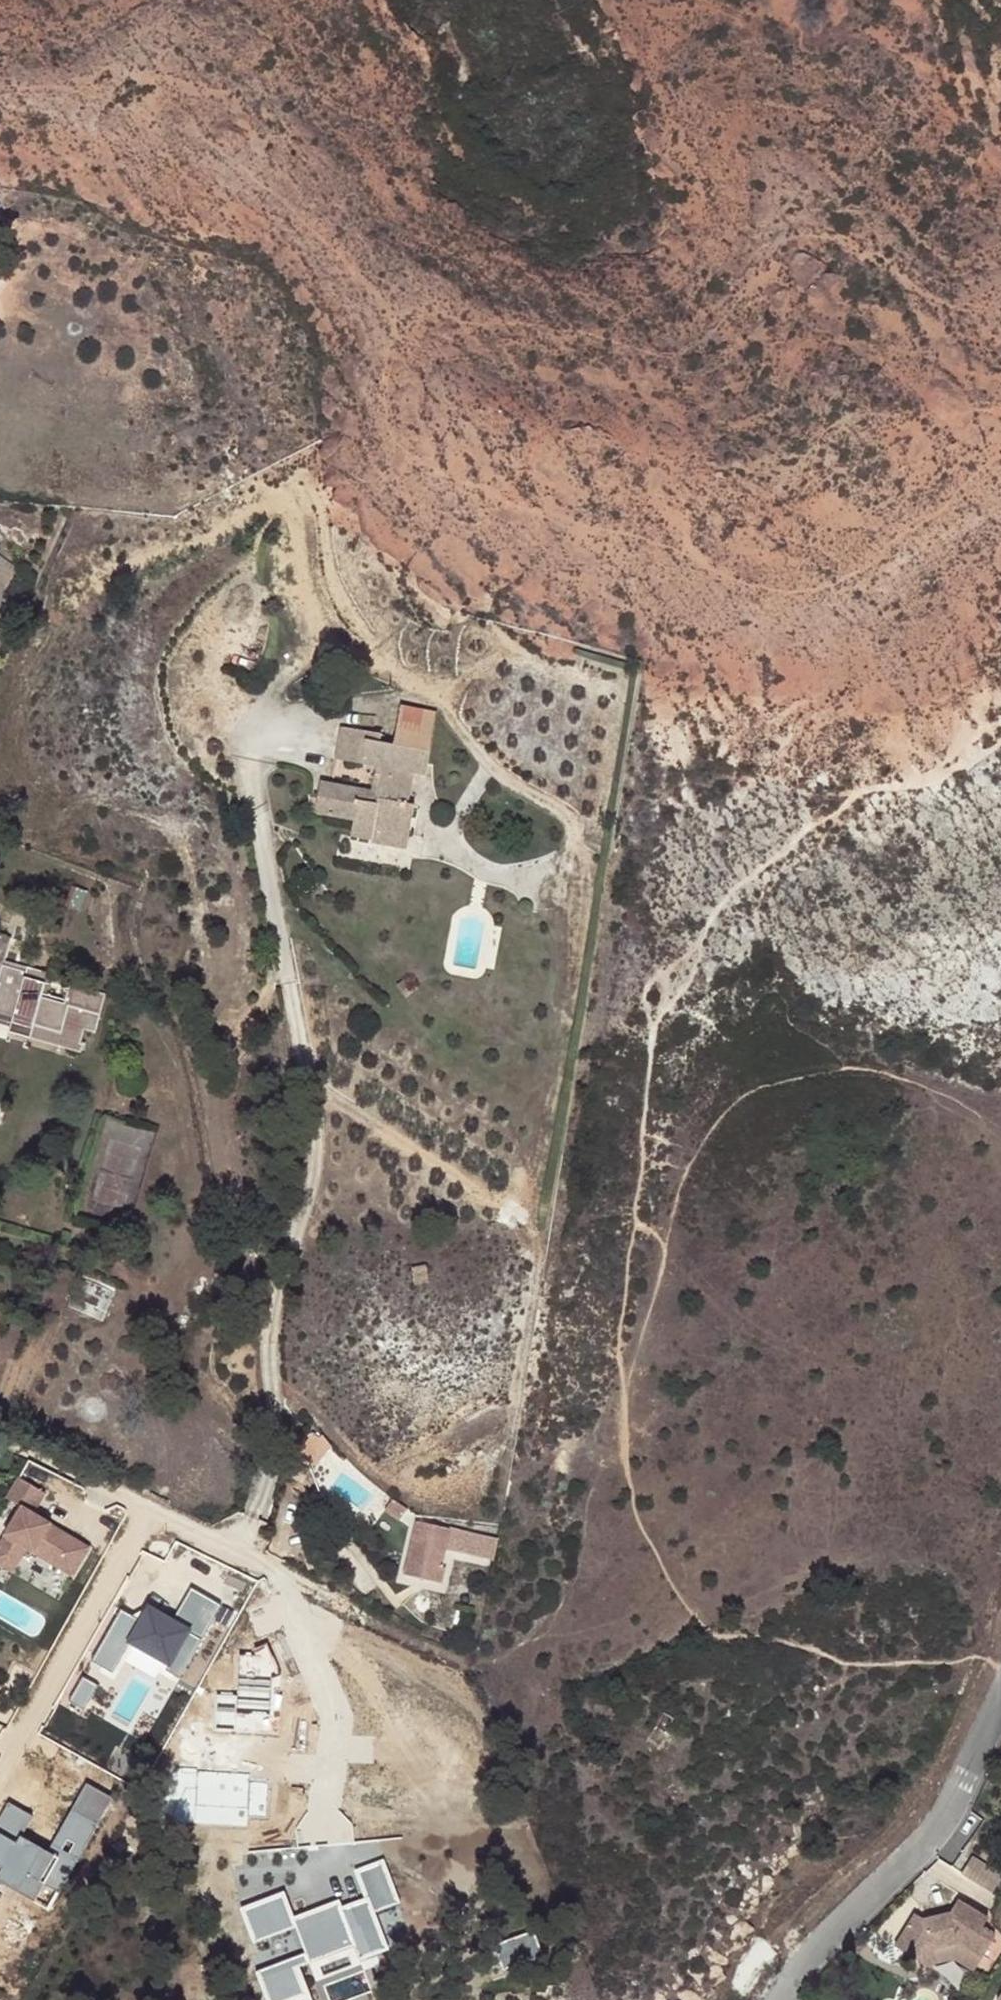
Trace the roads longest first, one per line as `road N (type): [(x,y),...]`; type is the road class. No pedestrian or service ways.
road 1 (residential): [(780,1999),(807,1953),(913,1854),(997,1721)]
road 2 (residential): [(0,1783),(153,1512)]
road 3 (residential): [(153,1512),(281,1573),(289,1602)]
road 4 (residential): [(153,1512),(0,1446)]

